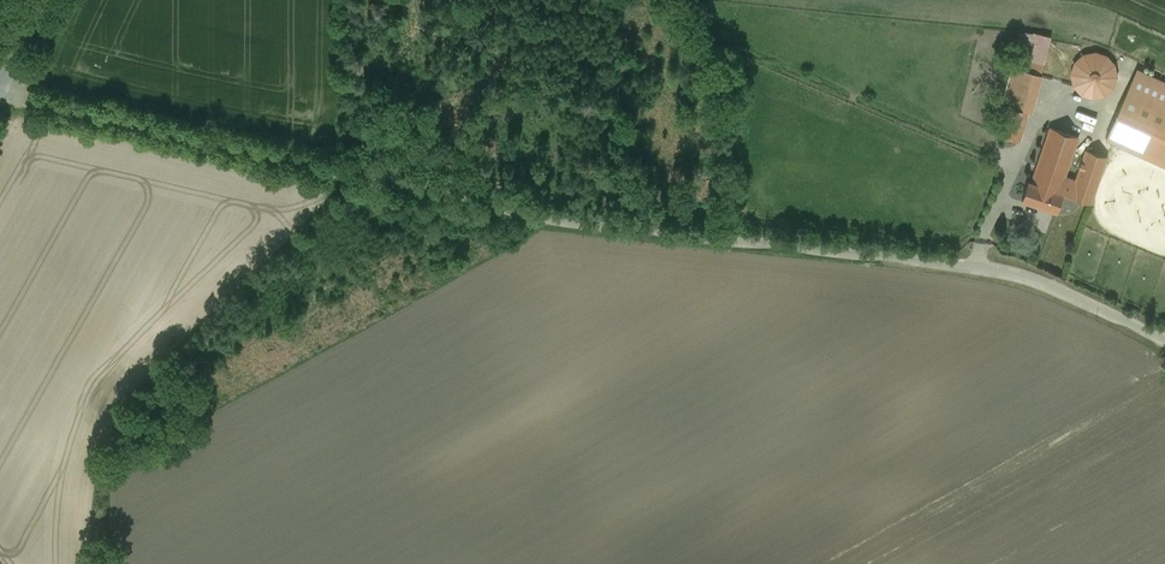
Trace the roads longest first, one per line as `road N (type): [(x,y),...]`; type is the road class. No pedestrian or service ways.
road 1 (unclassified): [(0,93),(575,222),(1010,272),(1164,340)]

